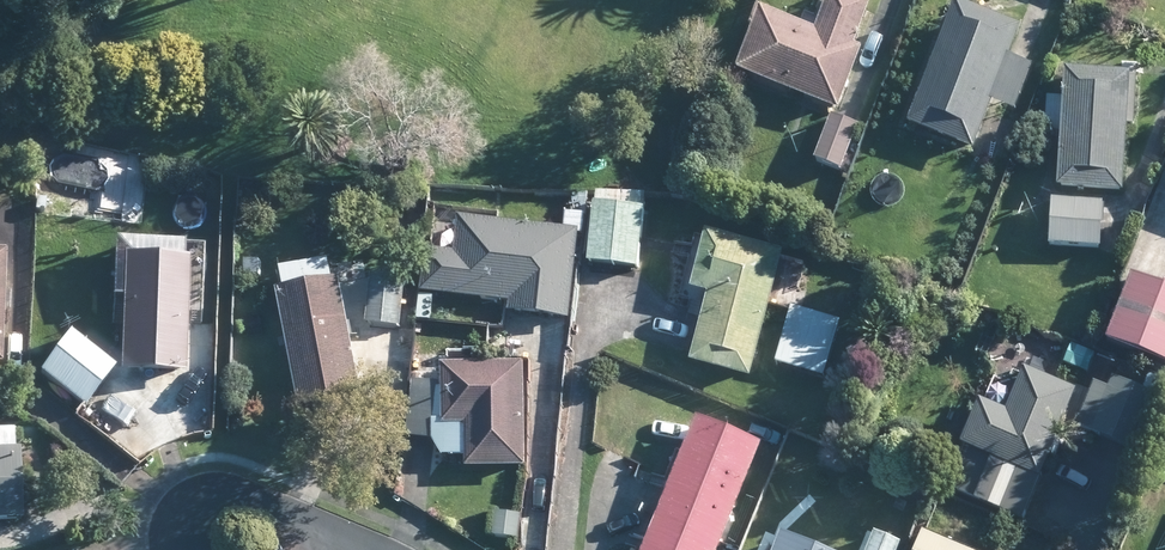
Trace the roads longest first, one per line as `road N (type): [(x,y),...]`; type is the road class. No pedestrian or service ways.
road 1 (residential): [(359,549),(236,498),(196,502),(179,549)]

